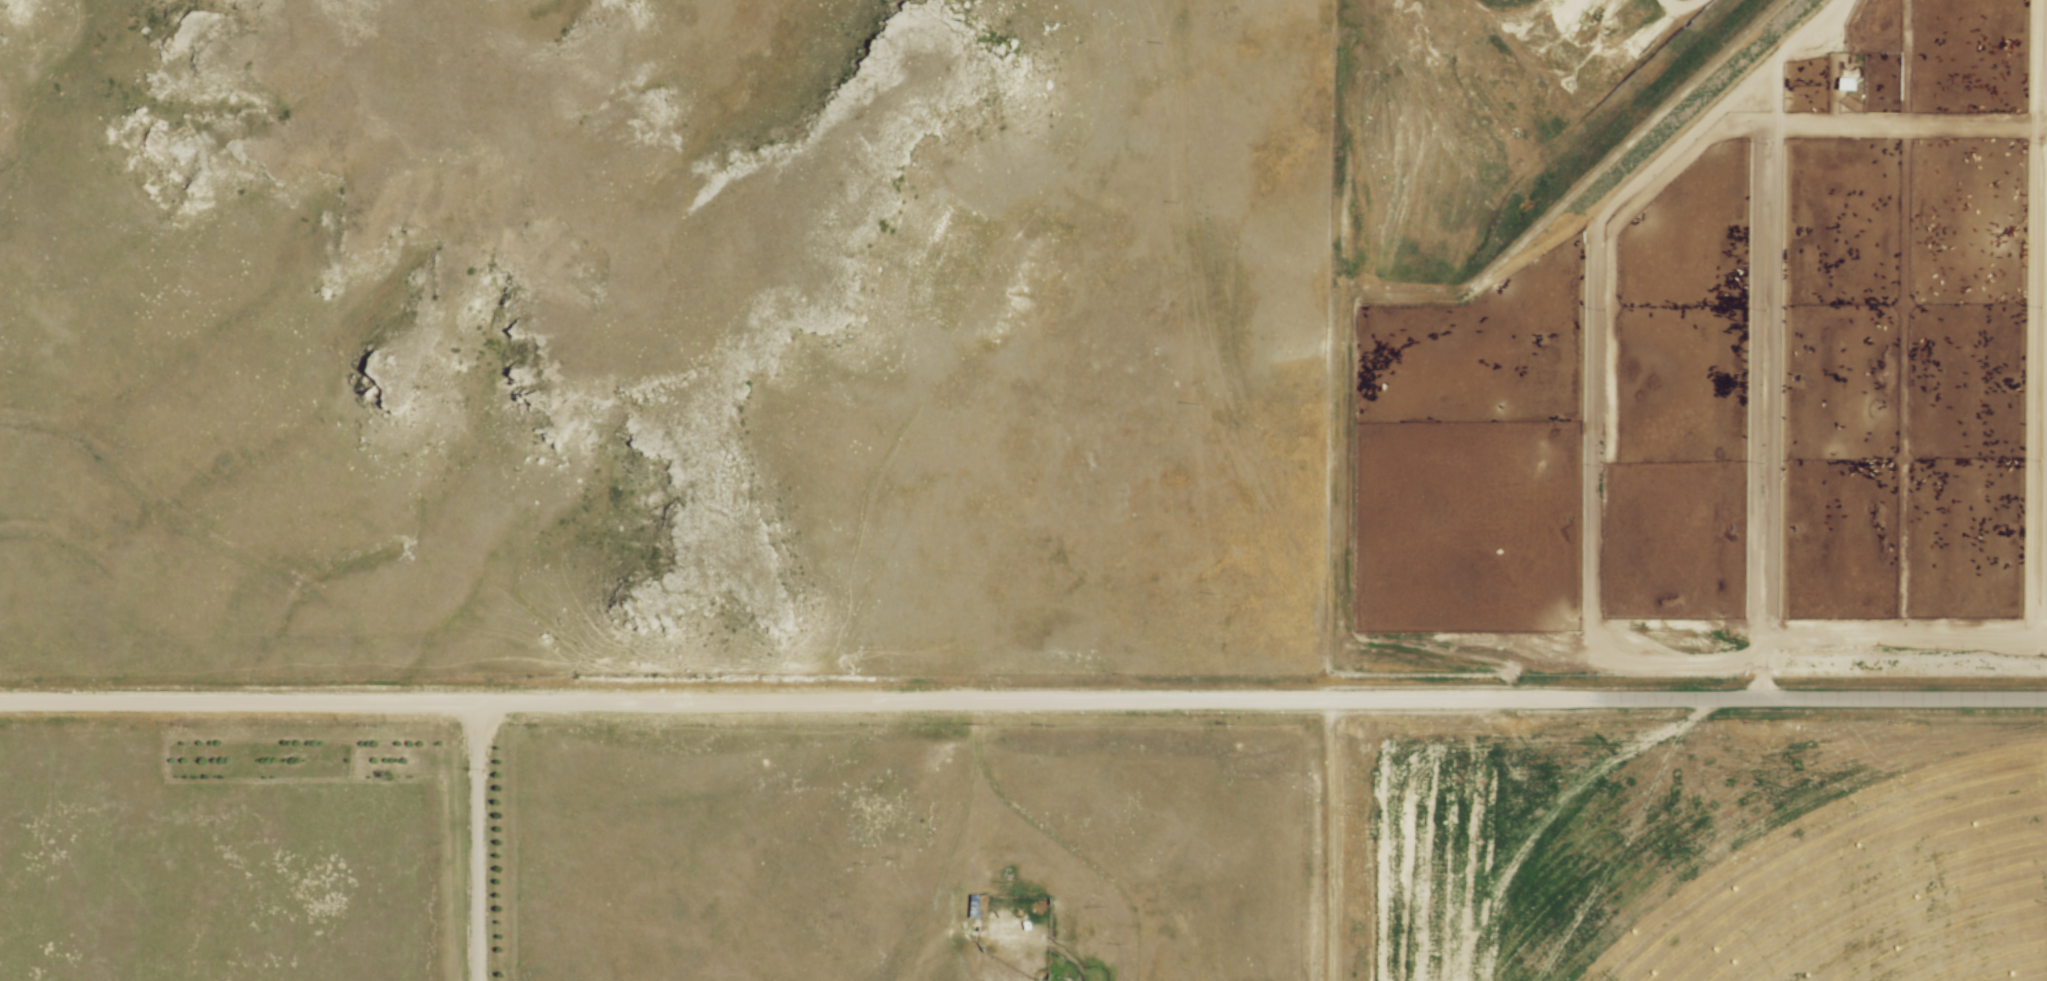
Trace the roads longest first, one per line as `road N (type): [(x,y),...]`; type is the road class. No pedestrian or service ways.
road 1 (tertiary): [(0,705),(1590,698)]
road 2 (tertiary): [(1590,698),(2046,701)]

